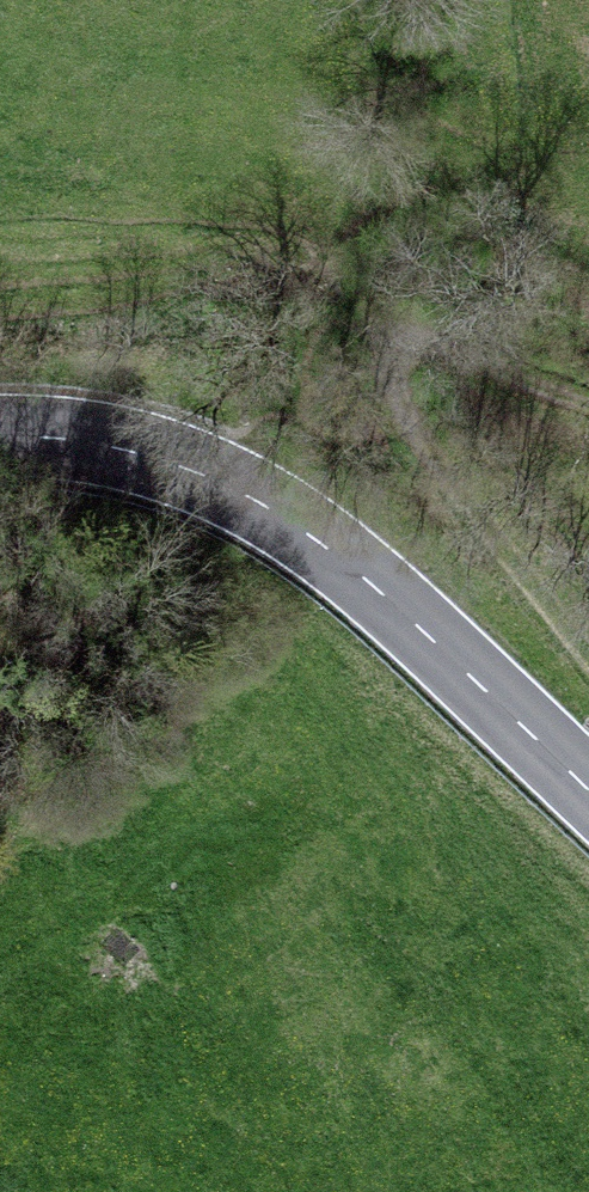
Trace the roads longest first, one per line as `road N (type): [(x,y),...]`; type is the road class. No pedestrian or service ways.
road 1 (tertiary): [(0,431),(122,447),(264,498),(378,588),(588,791)]
road 2 (track): [(588,741),(413,478),(381,344)]

